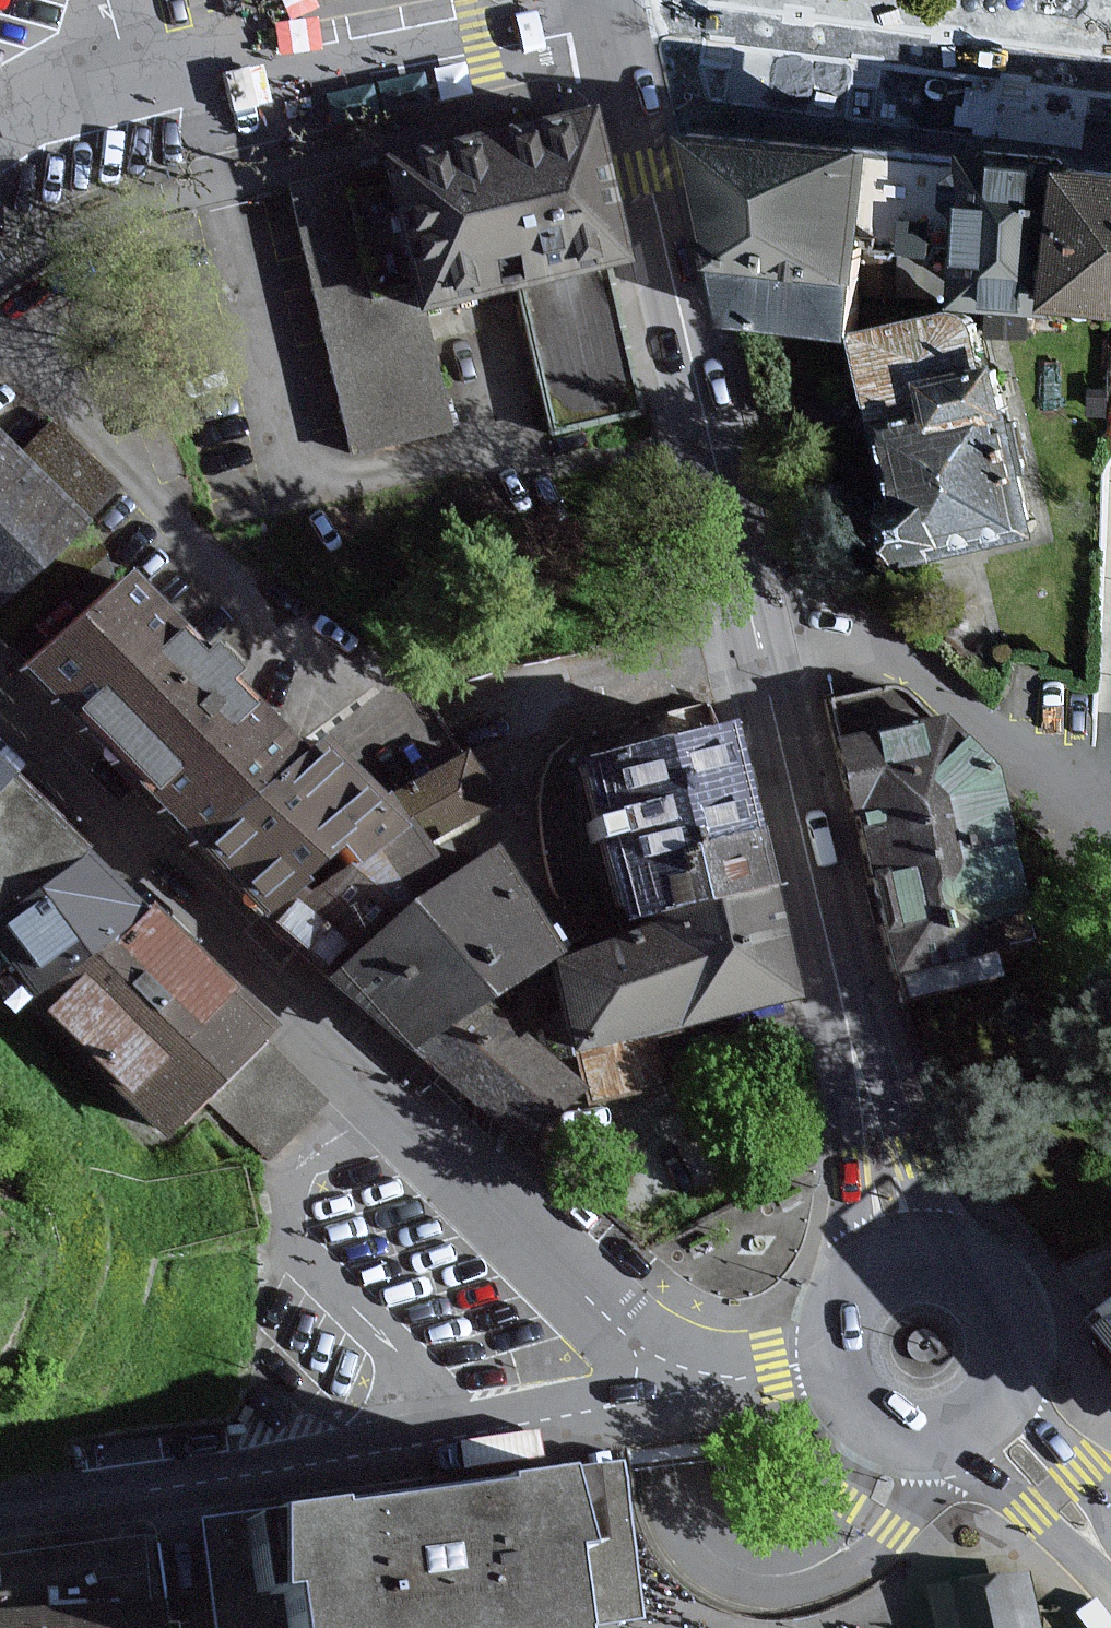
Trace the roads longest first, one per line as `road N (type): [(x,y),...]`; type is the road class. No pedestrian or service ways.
road 1 (residential): [(0,718),(264,993),(686,1388)]
road 2 (residential): [(686,1388),(306,1471),(0,1512)]
road 3 (primary): [(752,626),(606,15)]
road 4 (residential): [(1110,72),(606,15)]
road 5 (residential): [(606,15),(325,78),(148,94)]
road 6 (residential): [(1110,853),(876,631),(811,617),(752,626)]
road 7 (primary): [(844,1015),(752,626)]
road 8 (primary): [(960,1261),(844,1015)]
road 9 (primary): [(844,1015),(863,1281)]
road 10 (primary): [(949,1442),(1110,1567)]
road 11 (primary): [(834,1360),(857,1412),(879,1430),(905,1441),(949,1442)]
road 12 (residential): [(148,94),(0,134)]
road 13 (primary): [(1015,1387),(1022,1344),(1010,1302),(960,1261)]
road 14 (residential): [(686,1388),(834,1360)]

